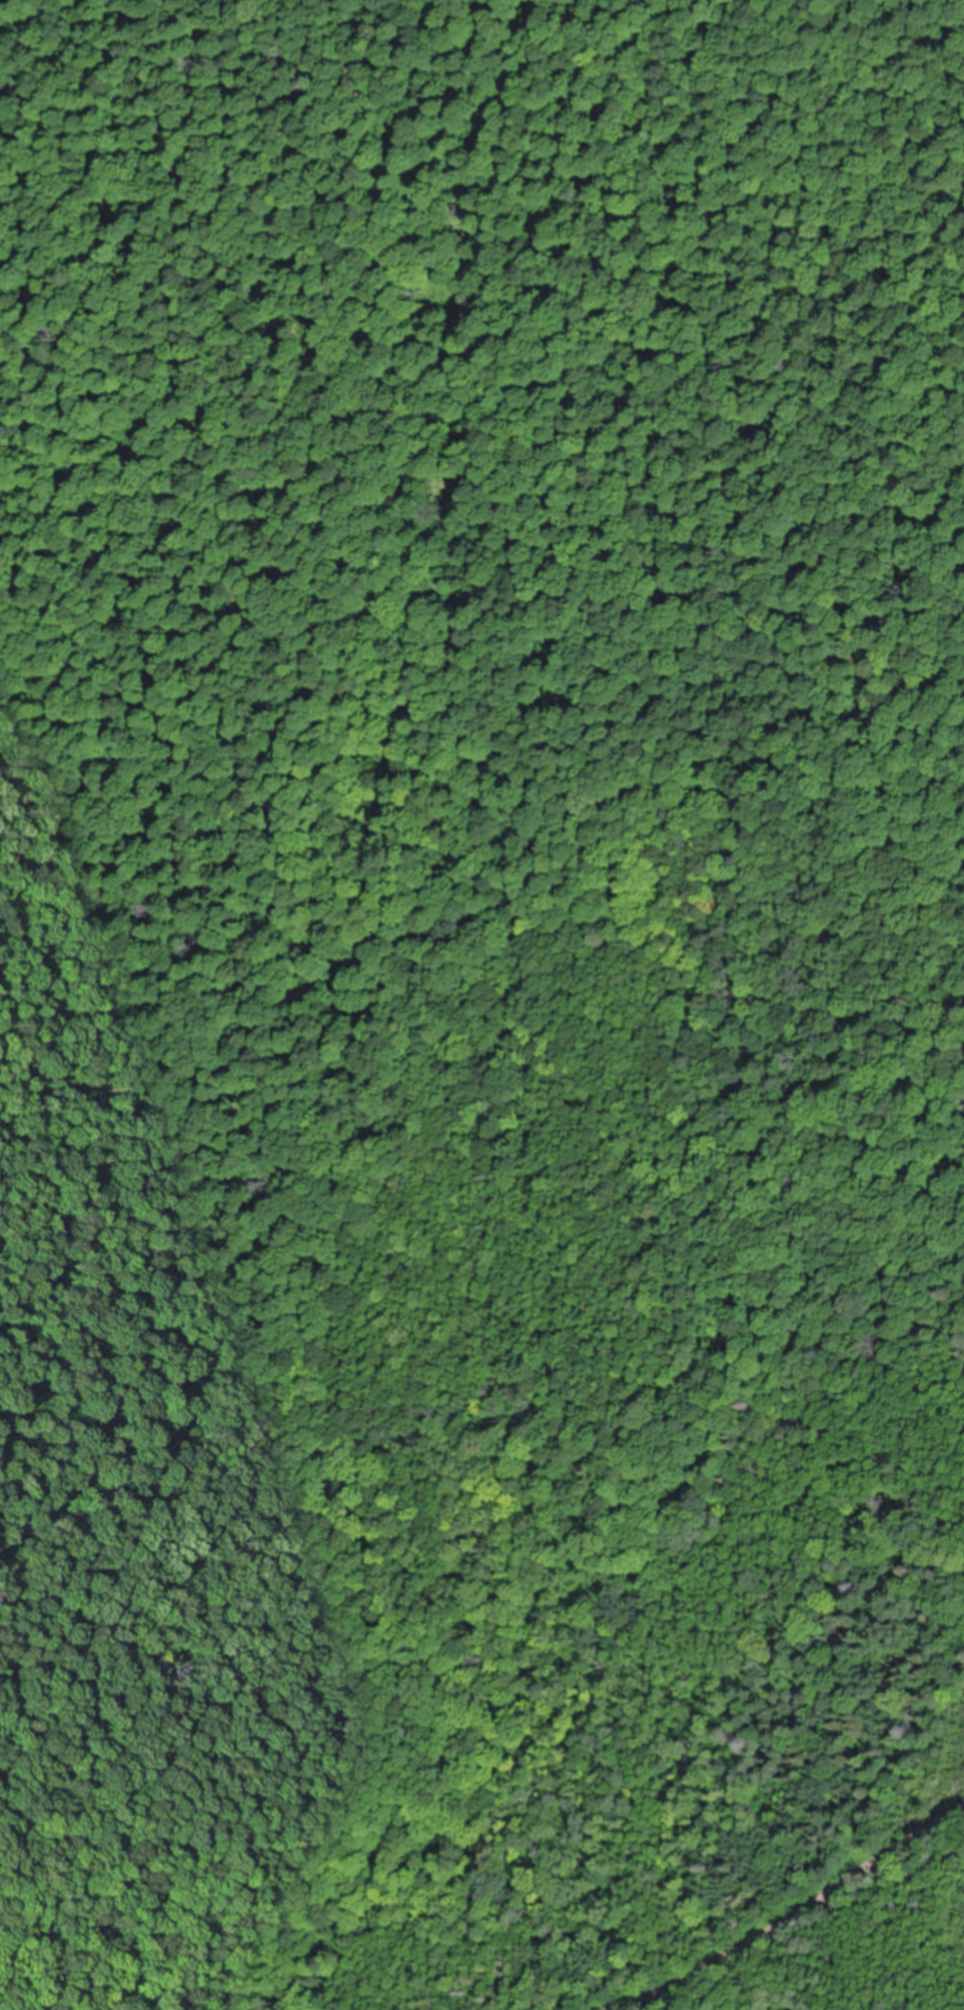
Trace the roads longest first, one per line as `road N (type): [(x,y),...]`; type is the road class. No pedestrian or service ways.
road 1 (residential): [(614,2009),(795,1916),(963,1802)]

